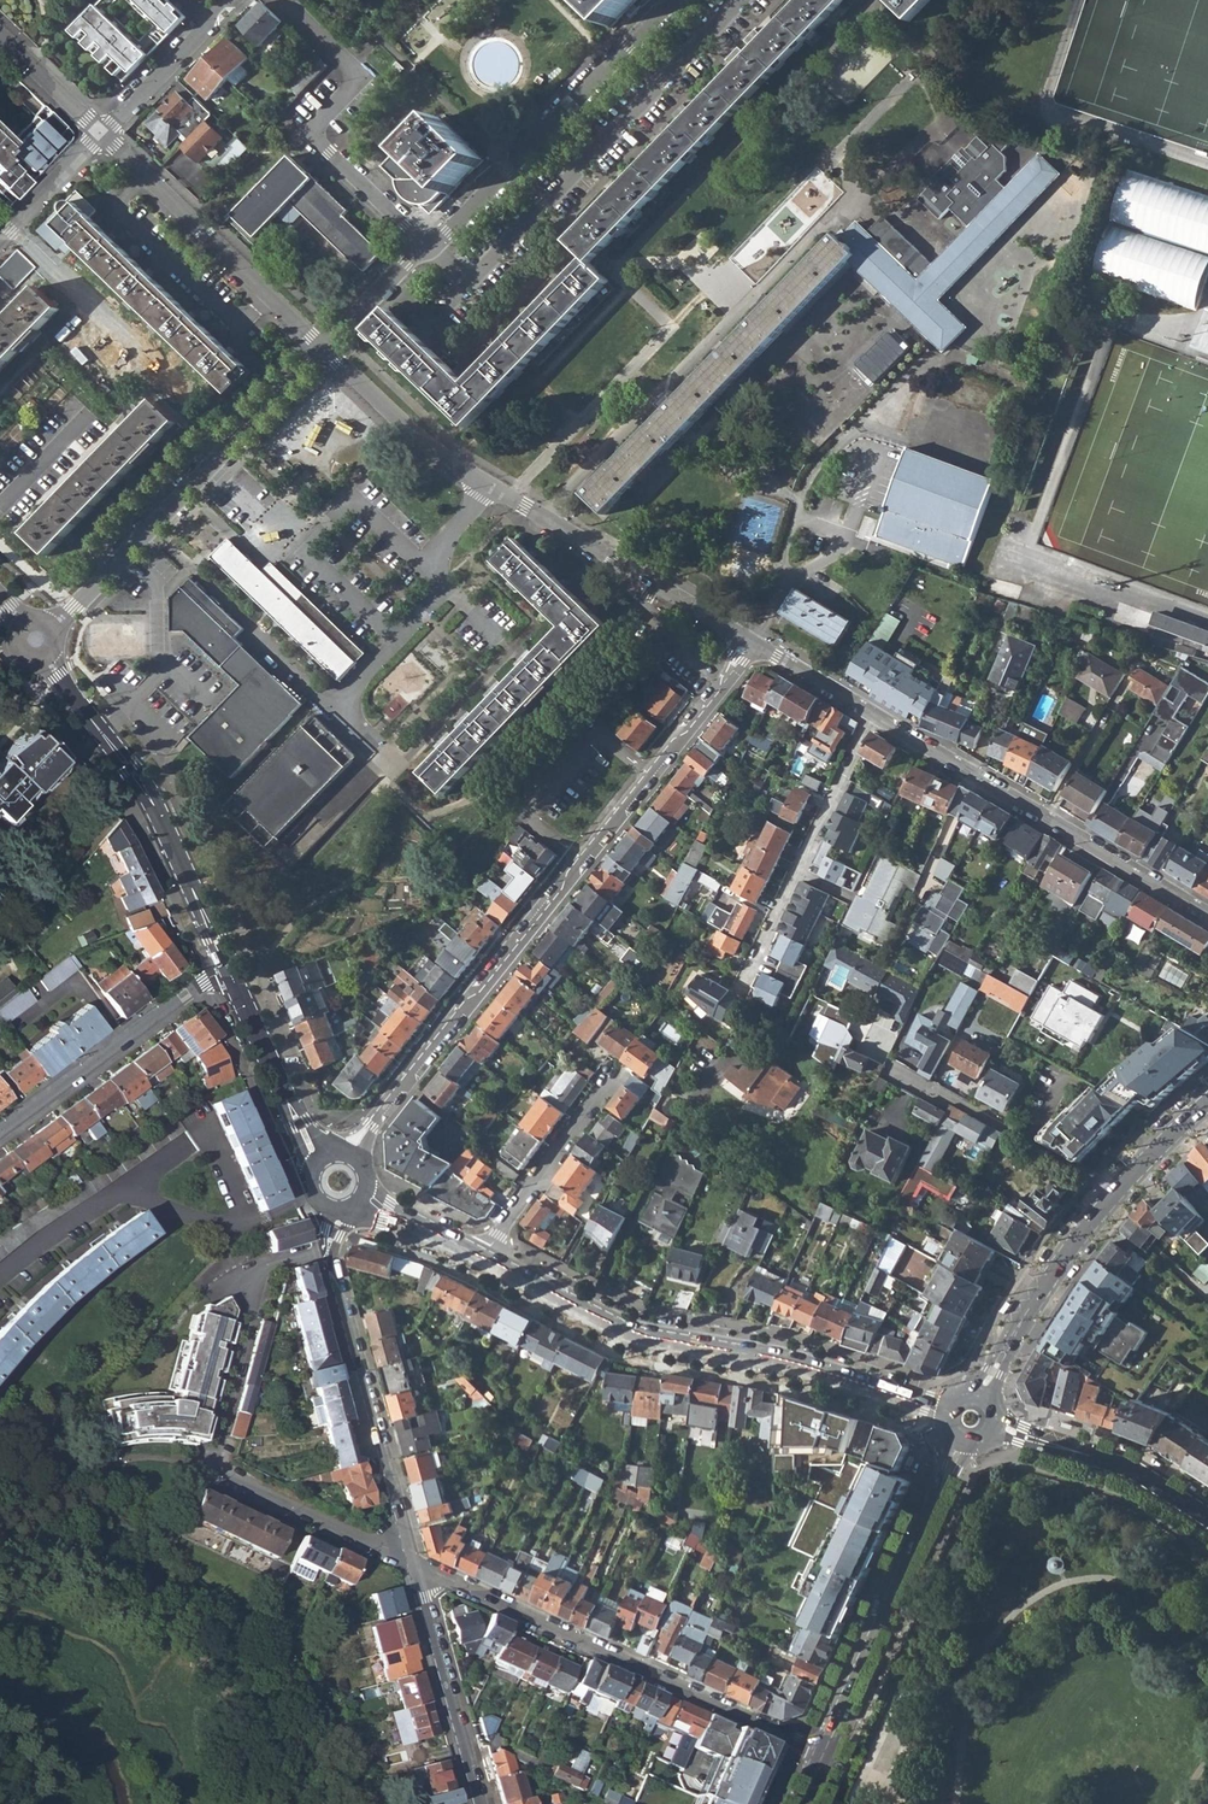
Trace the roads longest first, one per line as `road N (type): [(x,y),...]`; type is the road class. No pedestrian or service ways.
road 1 (residential): [(348,1155),(754,645)]
road 2 (residential): [(823,1753),(412,1561)]
road 3 (tertiary): [(486,1256),(641,1334),(867,1385)]
road 4 (residential): [(871,712),(1207,914)]
road 5 (residential): [(51,626),(325,349)]
road 6 (tertiary): [(46,658),(155,807),(226,964)]
road 7 (residential): [(428,247),(674,0)]
road 8 (residential): [(428,247),(319,139),(321,120),(350,90),(353,71),(282,0)]
road 9 (residential): [(412,1561),(326,1249)]
road 10 (residential): [(754,645),(488,485)]
road 11 (residential): [(325,349),(102,134)]
road 12 (residential): [(871,712),(747,978)]
road 13 (residential): [(226,964),(0,1131)]
road 14 (primary): [(937,1506),(823,1753)]
road 15 (residential): [(326,1249),(266,1262),(212,1464)]
road 16 (residential): [(1115,1192),(973,1109),(893,1075)]
road 17 (residential): [(479,1803),(412,1561)]
road 18 (residential): [(486,1256),(616,1074)]
road 19 (residential): [(212,1464),(412,1561)]
road 20 (tertiary): [(226,964),(318,1163)]
road 21 (residential): [(488,485),(410,432),(325,349)]
road 22 (residential): [(102,134),(232,0)]
road 23 (residential): [(446,588),(333,709)]
road 24 (primary): [(1115,1192),(1025,1316)]
road 25 (residential): [(0,239),(102,134)]
road 26 (tertiary): [(1079,1453),(1135,1474),(1207,1521)]
road 27 (residential): [(325,349),(428,247)]
road 28 (residential): [(102,134),(0,35)]
road 29 (tertiary): [(364,1195),(486,1256)]
road 30 (residential): [(754,645),(871,712)]
road 31 (residential): [(488,485),(424,569),(446,588)]
road 32 (primary): [(1207,1102),(1115,1192)]
road 33 (residential): [(0,508),(86,419)]

